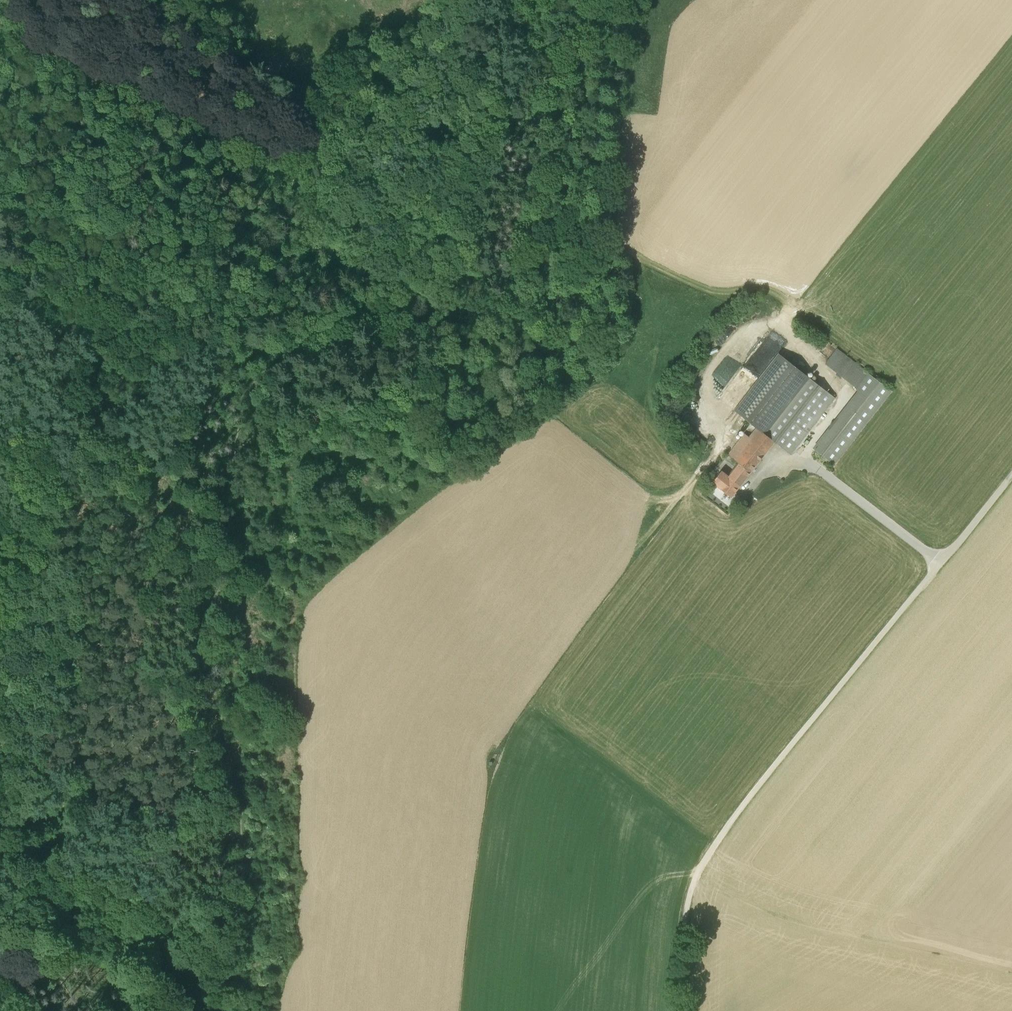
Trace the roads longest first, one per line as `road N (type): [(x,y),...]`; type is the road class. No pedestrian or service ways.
road 1 (unclassified): [(680,1010),(686,910),(706,857),(1011,475)]

